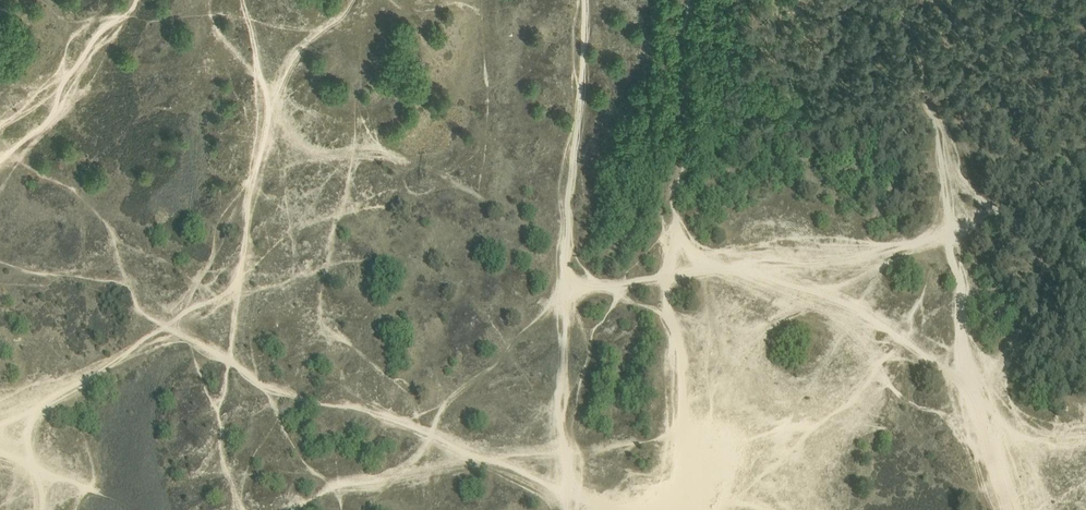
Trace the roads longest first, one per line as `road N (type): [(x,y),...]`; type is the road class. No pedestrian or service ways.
road 1 (track): [(566,509),(558,384),(572,286)]

